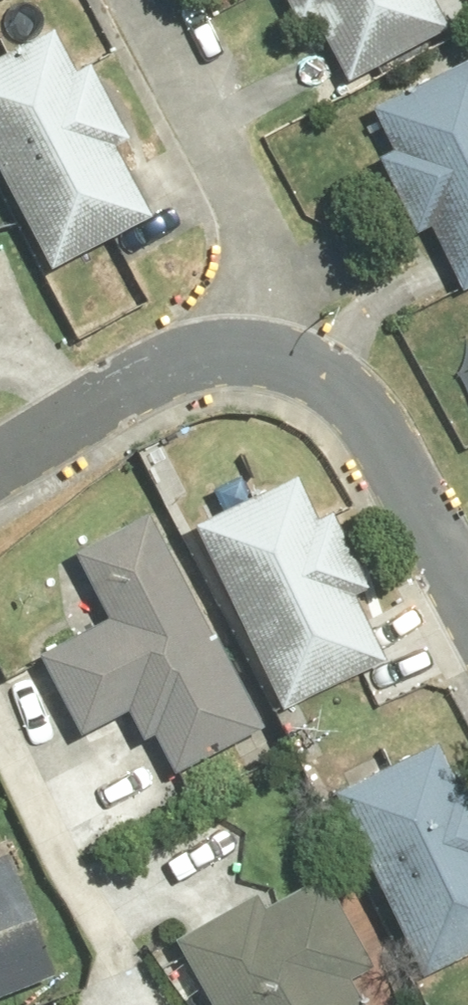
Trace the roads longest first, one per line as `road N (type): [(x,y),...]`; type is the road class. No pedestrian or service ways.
road 1 (residential): [(259,359),(265,265),(251,217),(133,0)]
road 2 (residential): [(259,359),(306,367),(357,402),(467,590)]
road 3 (residential): [(0,466),(176,366),(259,359)]

